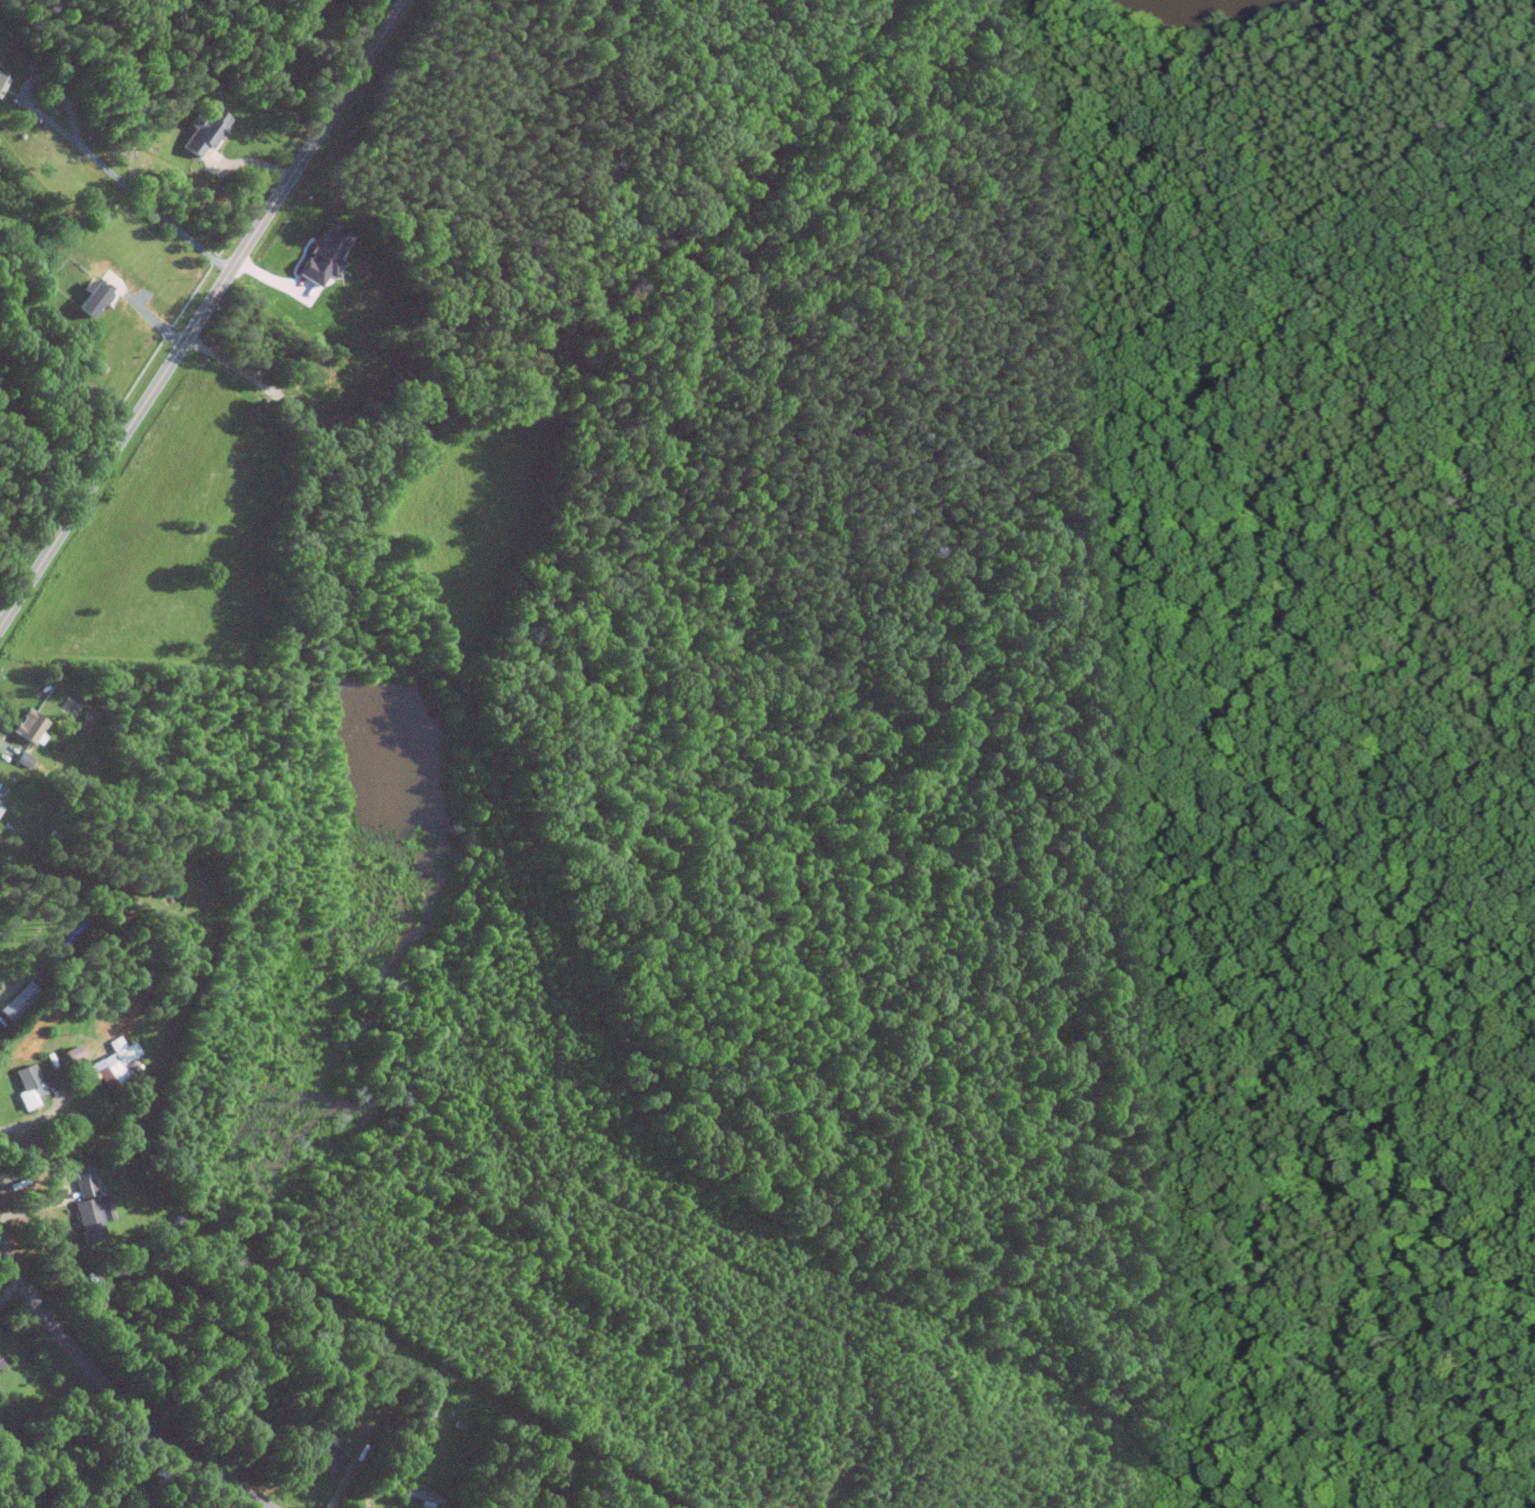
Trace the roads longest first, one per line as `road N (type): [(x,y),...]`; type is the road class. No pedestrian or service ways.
road 1 (tertiary): [(0,627),(407,0)]
road 2 (residential): [(0,1240),(34,1302),(114,1396),(160,1438),(270,1507)]

